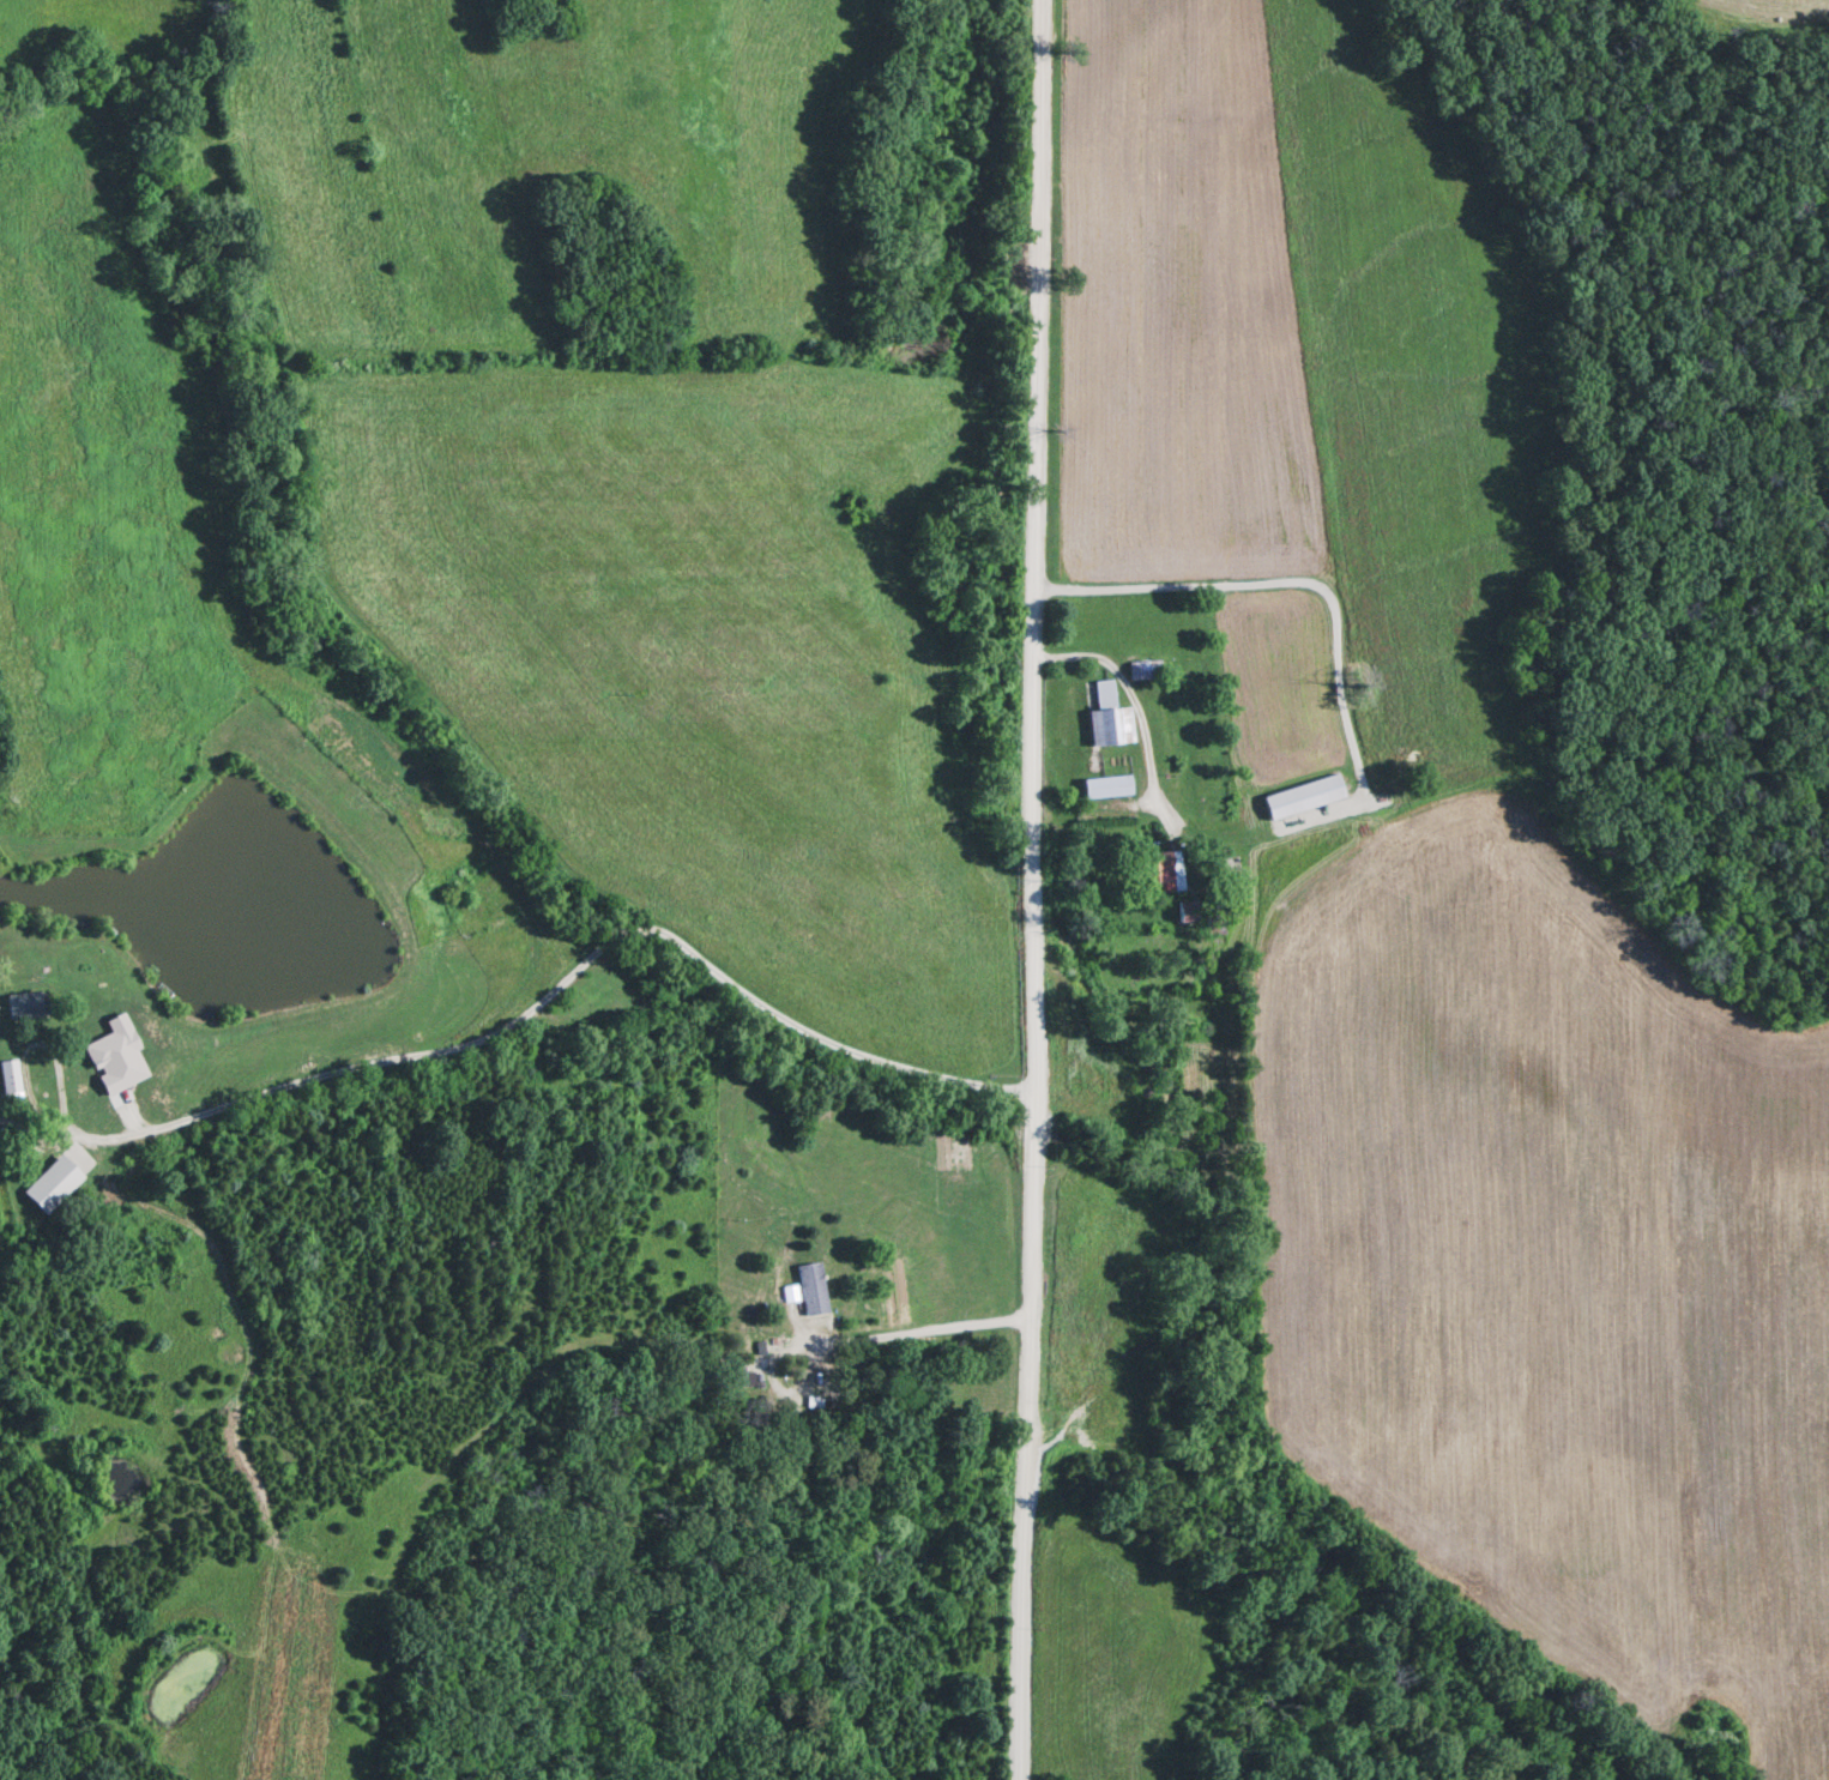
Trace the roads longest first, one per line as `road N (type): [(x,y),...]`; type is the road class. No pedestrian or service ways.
road 1 (residential): [(1022,1779),(1033,1094),(1026,989),(1027,0)]

